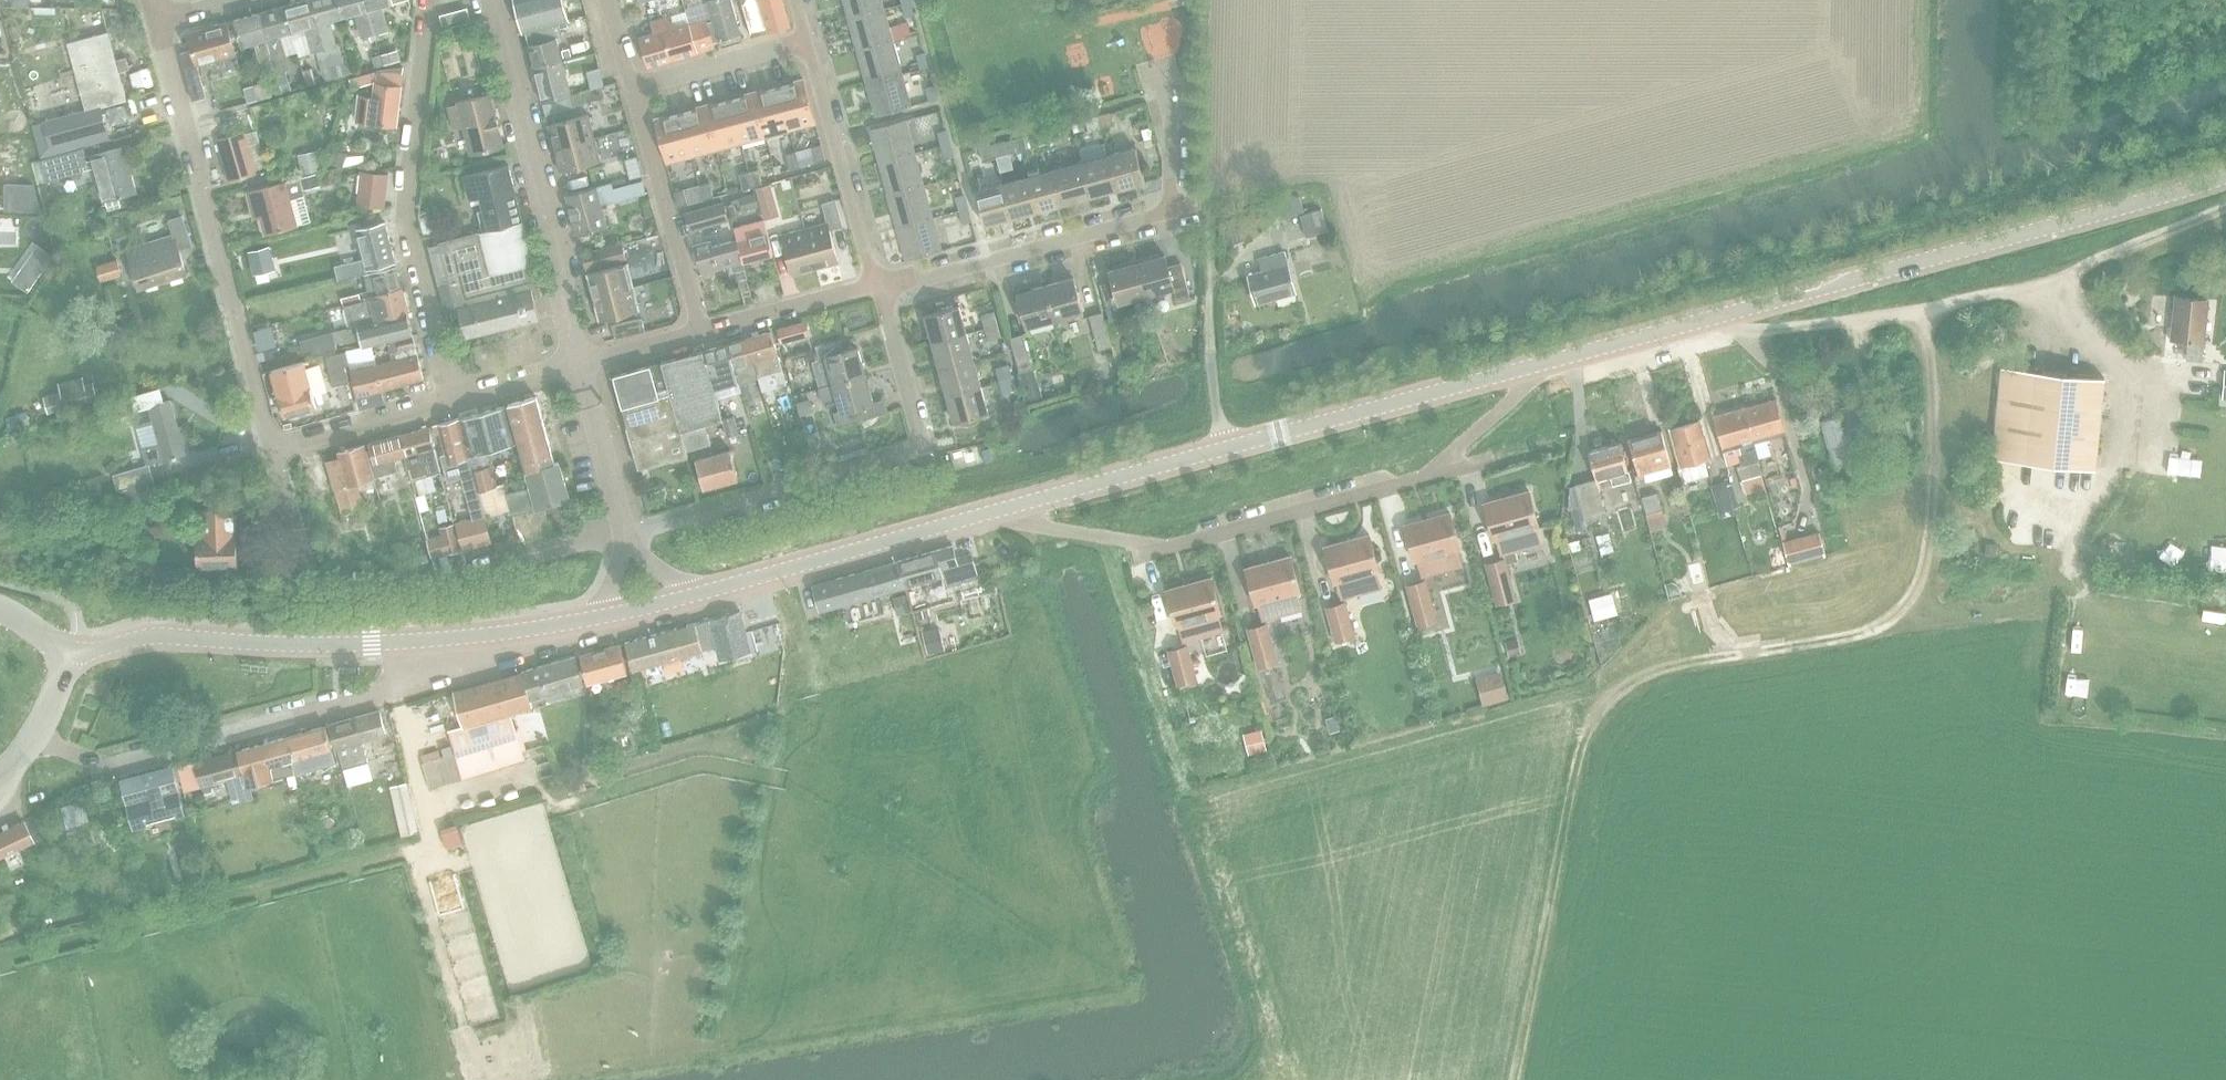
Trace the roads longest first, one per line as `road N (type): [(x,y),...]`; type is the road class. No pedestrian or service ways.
road 1 (track): [(1511,1079),(1579,740),(1615,686),(1682,659),(1861,634),(1904,611),(1930,571),(1935,508),(1926,310)]
road 2 (secondary): [(1553,359),(2225,174)]
road 3 (residential): [(1553,359),(1453,473),(1165,547),(1005,504)]
road 4 (residential): [(627,530),(922,450),(878,286)]
road 5 (residential): [(39,746),(129,764),(457,664),(474,653),(476,635)]
road 6 (residential): [(271,449),(156,24)]
road 7 (residential): [(878,286),(1171,210),(1174,86)]
road 8 (secondary): [(65,651),(150,635),(387,644),(476,635)]
road 9 (residential): [(450,398),(405,217),(432,0)]
road 10 (residential): [(582,363),(489,0)]
road 11 (secondary): [(1227,443),(1553,359)]
road 12 (secondary): [(683,598),(1005,504)]
road 13 (residential): [(303,567),(328,580),(444,575),(627,530)]
road 14 (residential): [(878,286),(807,42)]
road 15 (residential): [(701,331),(633,92)]
road 16 (secondary): [(1005,504),(1227,443)]
road 17 (residential): [(1227,443),(1210,343),(1213,229)]
road 18 (residential): [(271,449),(450,398)]
road 19 (residential): [(701,331),(878,286)]
road 20 (residential): [(633,92),(807,42)]
road 21 (residential): [(627,530),(582,363)]
road 22 (residential): [(450,398),(582,363)]
road 23 (secondary): [(476,635),(610,615)]
road 24 (residential): [(582,363),(701,331)]
road 25 (residential): [(303,567),(271,449)]

